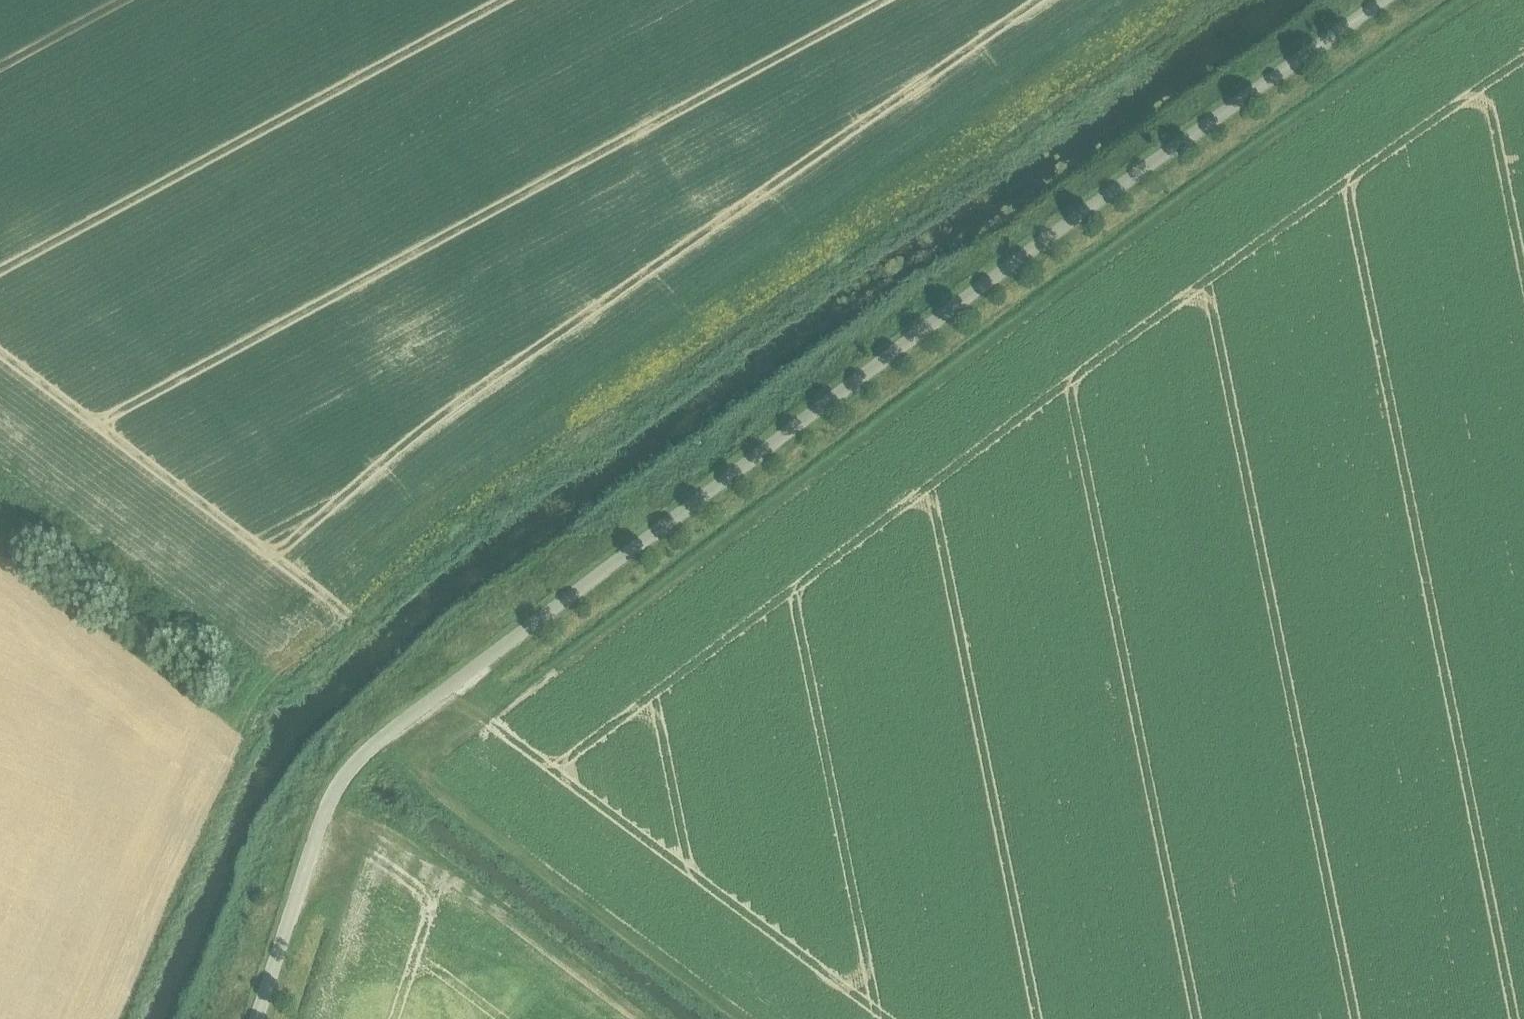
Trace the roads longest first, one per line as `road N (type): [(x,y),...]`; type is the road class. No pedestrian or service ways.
road 1 (unclassified): [(258,1018),(330,797),(378,741),(1028,253),(1385,0)]

